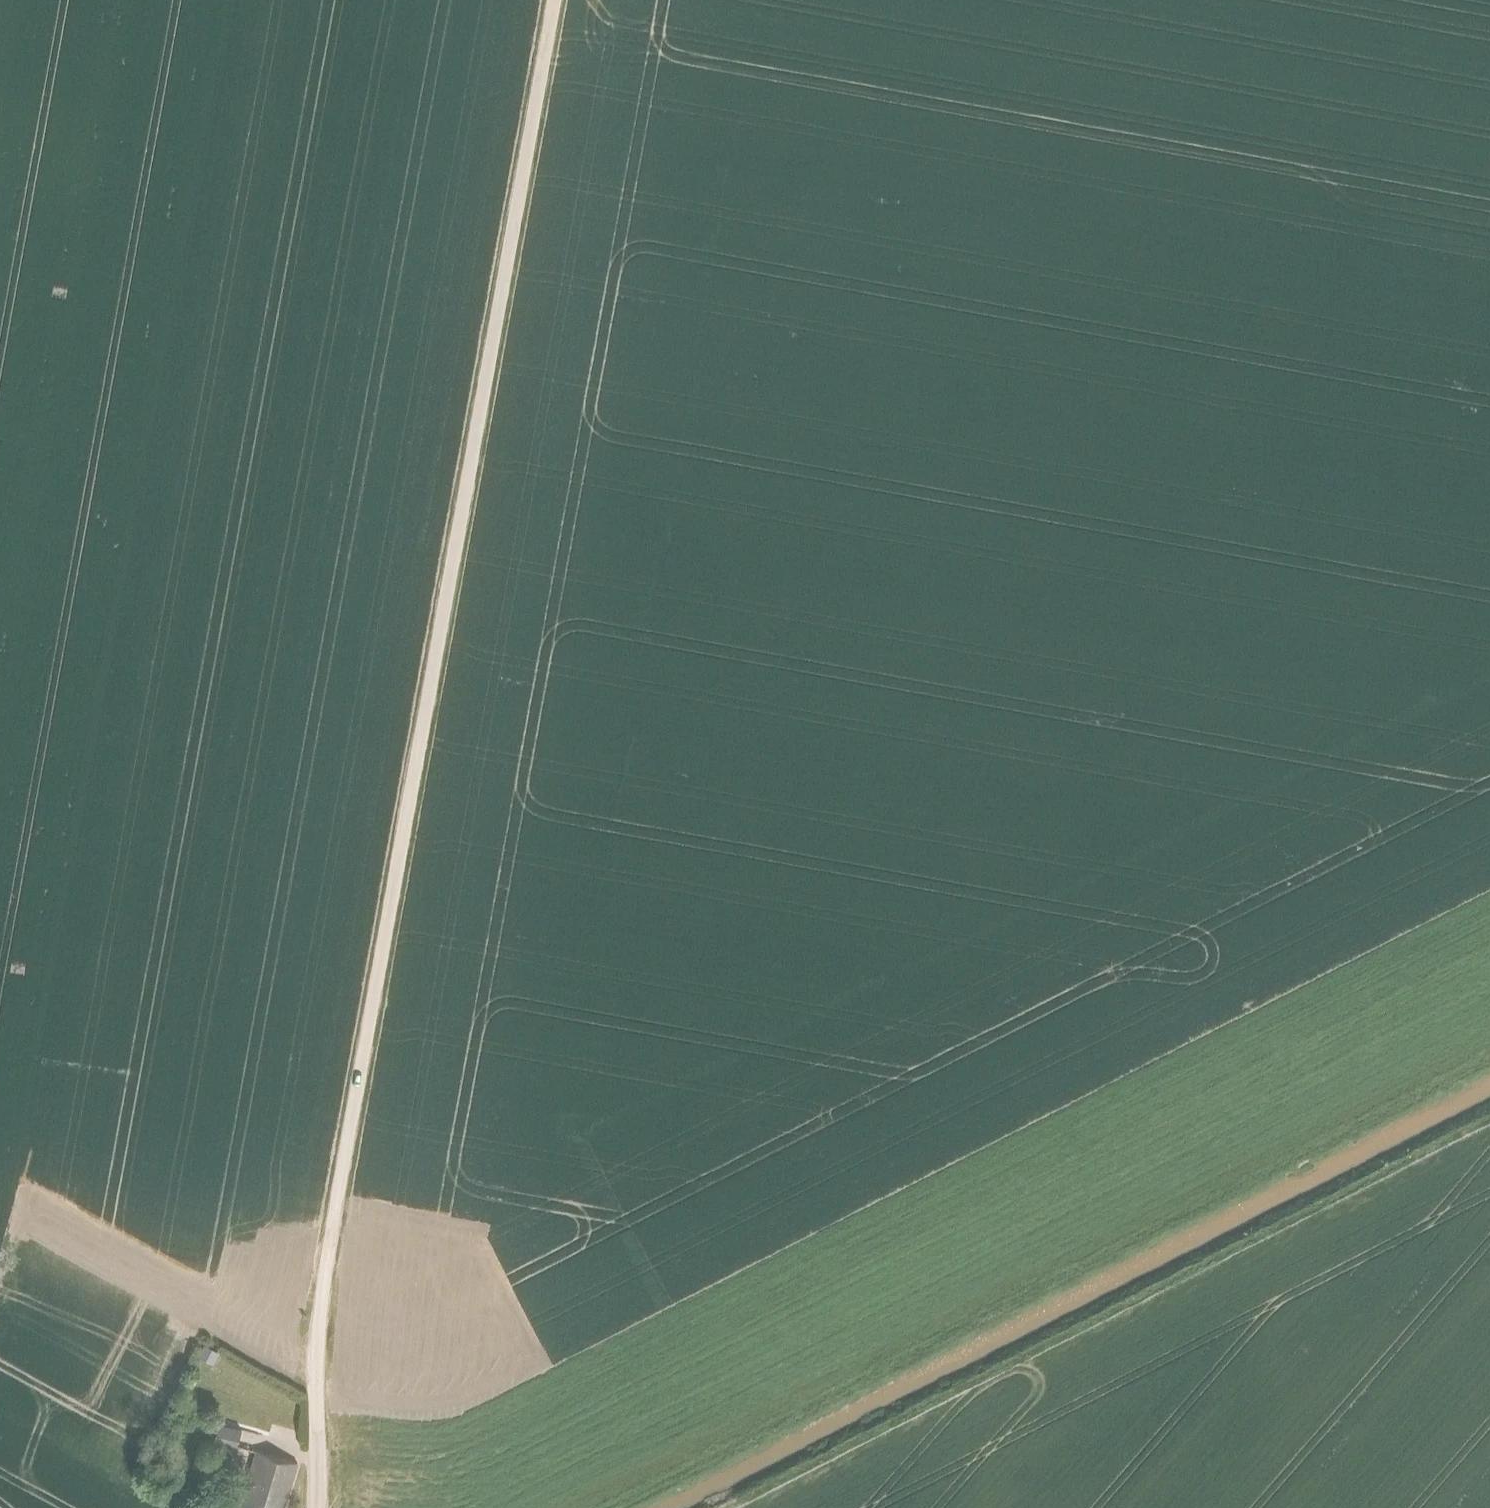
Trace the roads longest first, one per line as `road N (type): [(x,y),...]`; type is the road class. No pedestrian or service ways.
road 1 (unclassified): [(318,1507),(319,1318),(555,0)]

